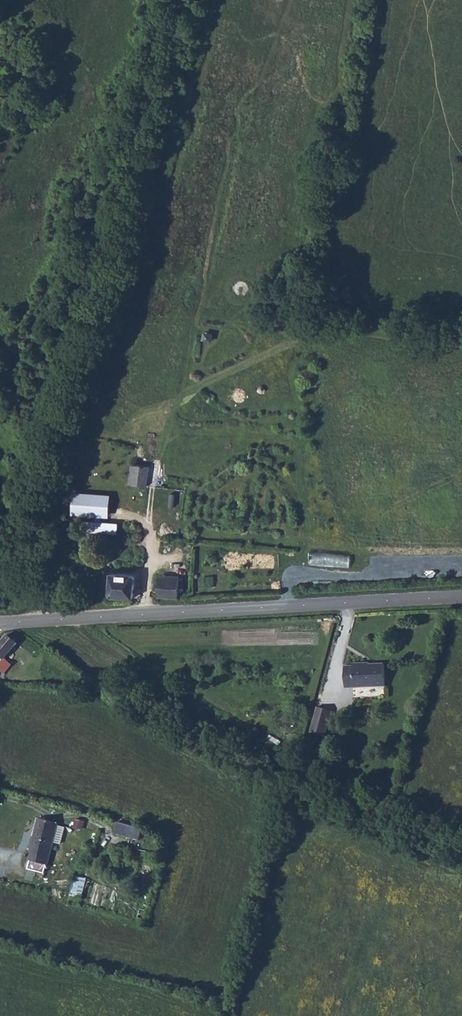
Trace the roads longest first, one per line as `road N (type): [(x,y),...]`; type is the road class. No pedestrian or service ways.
road 1 (track): [(180,0),(0,565)]
road 2 (tertiary): [(0,624),(461,596)]

